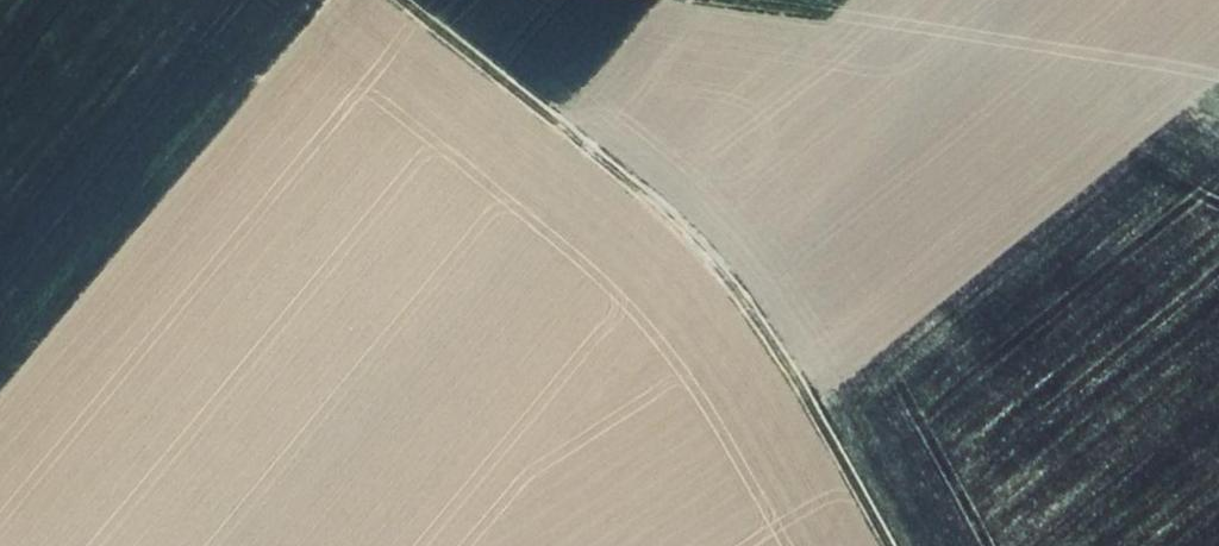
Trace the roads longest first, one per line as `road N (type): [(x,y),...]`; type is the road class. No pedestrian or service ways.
road 1 (track): [(377,0),(741,296),(886,545)]
road 2 (track): [(680,0),(1218,67)]

